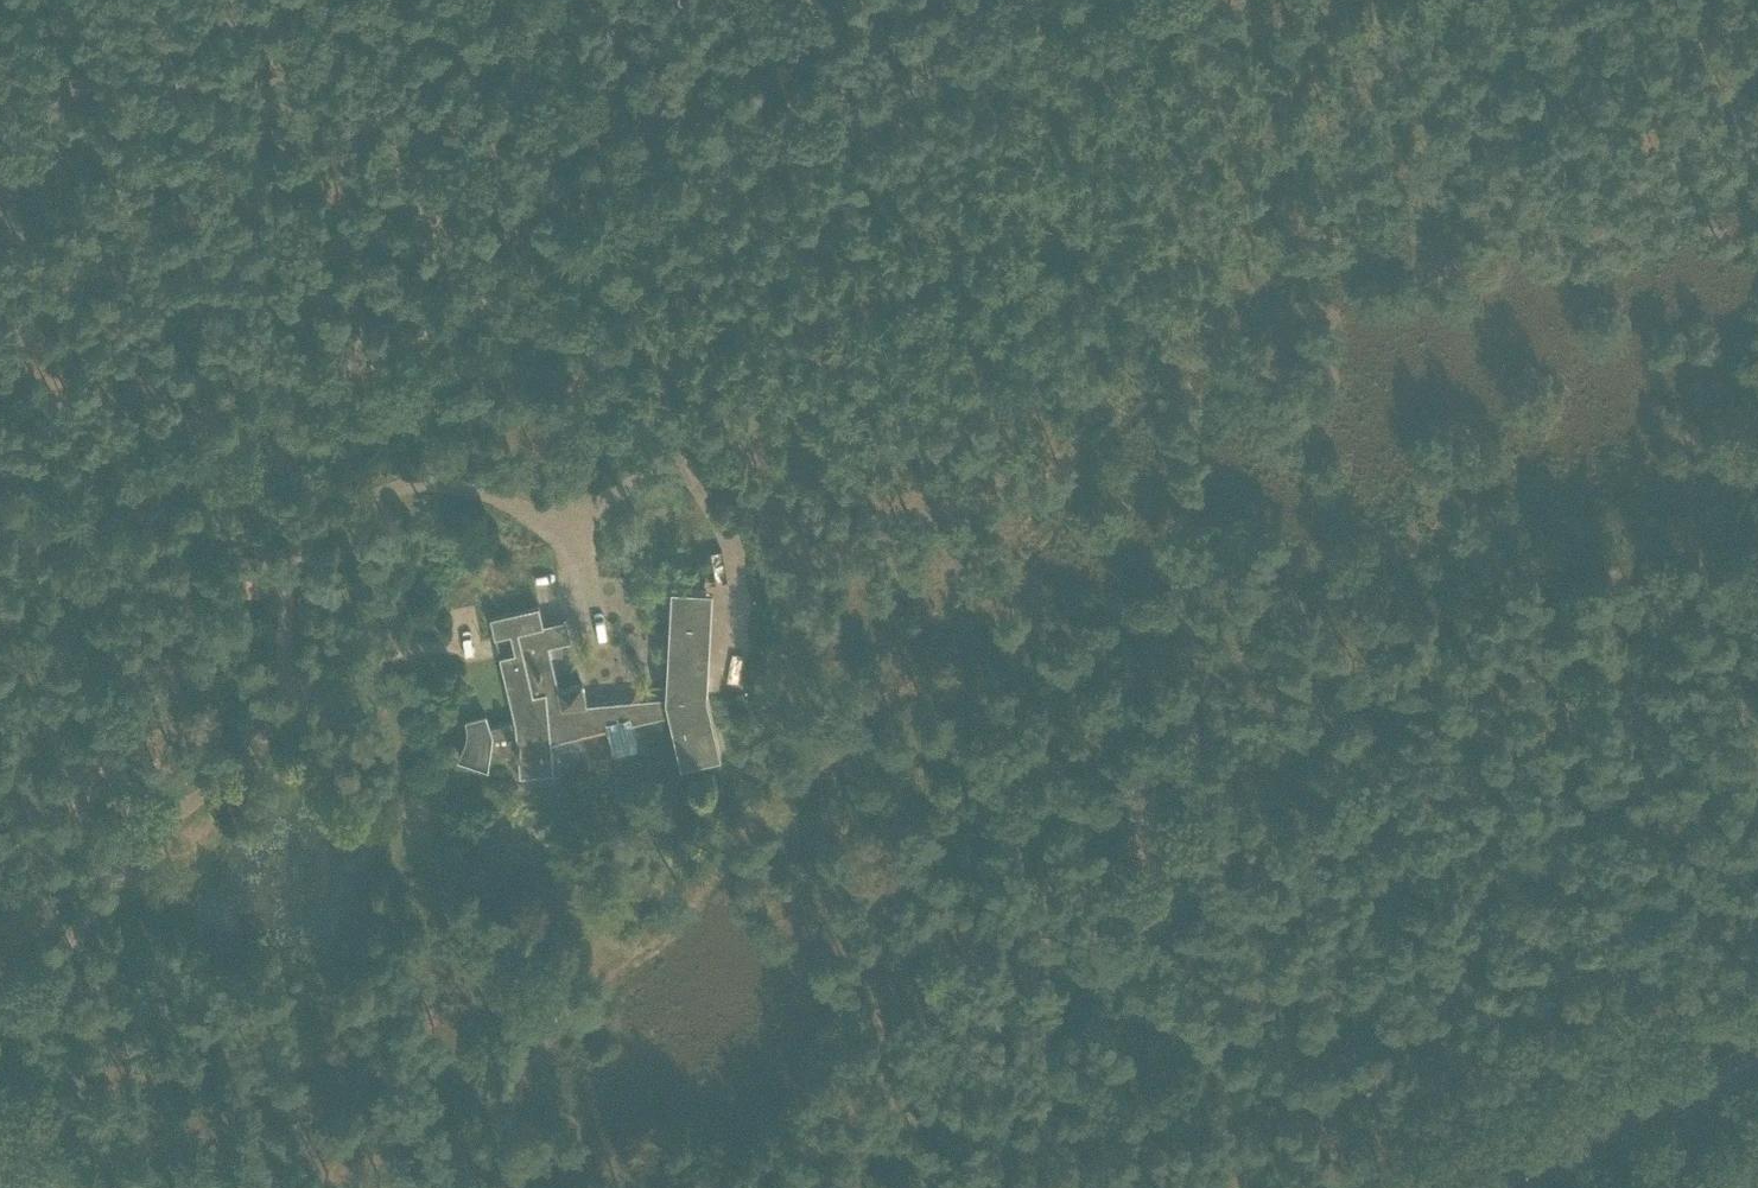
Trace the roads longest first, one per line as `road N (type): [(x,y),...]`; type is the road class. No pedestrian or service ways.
road 1 (track): [(0,545),(650,228),(1090,0)]
road 2 (secondary): [(1506,1187),(1757,1060)]

